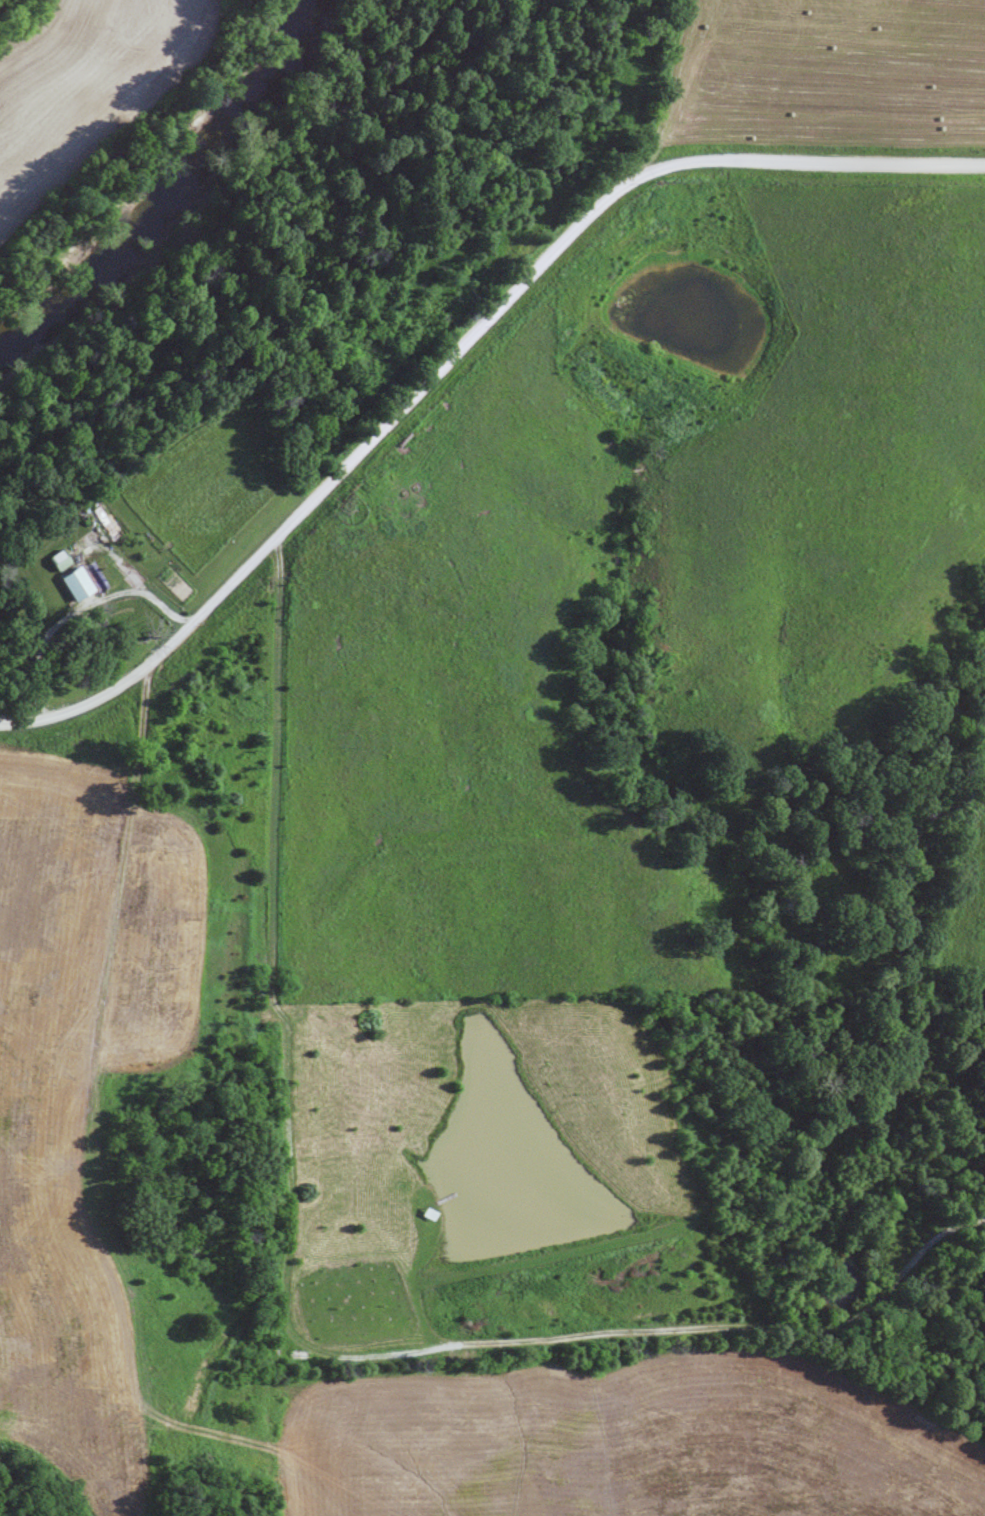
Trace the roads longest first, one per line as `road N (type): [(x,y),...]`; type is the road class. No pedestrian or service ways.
road 1 (residential): [(984,167),(641,170),(451,409),(146,733),(63,755),(0,747)]

